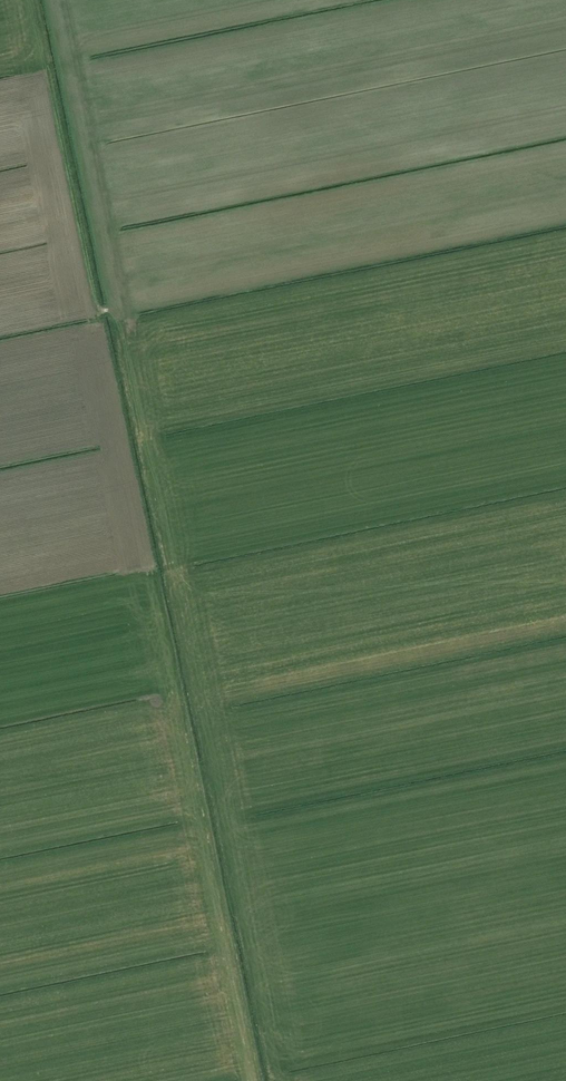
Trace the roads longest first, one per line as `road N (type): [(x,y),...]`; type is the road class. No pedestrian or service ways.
road 1 (track): [(26,0),(251,1080)]

